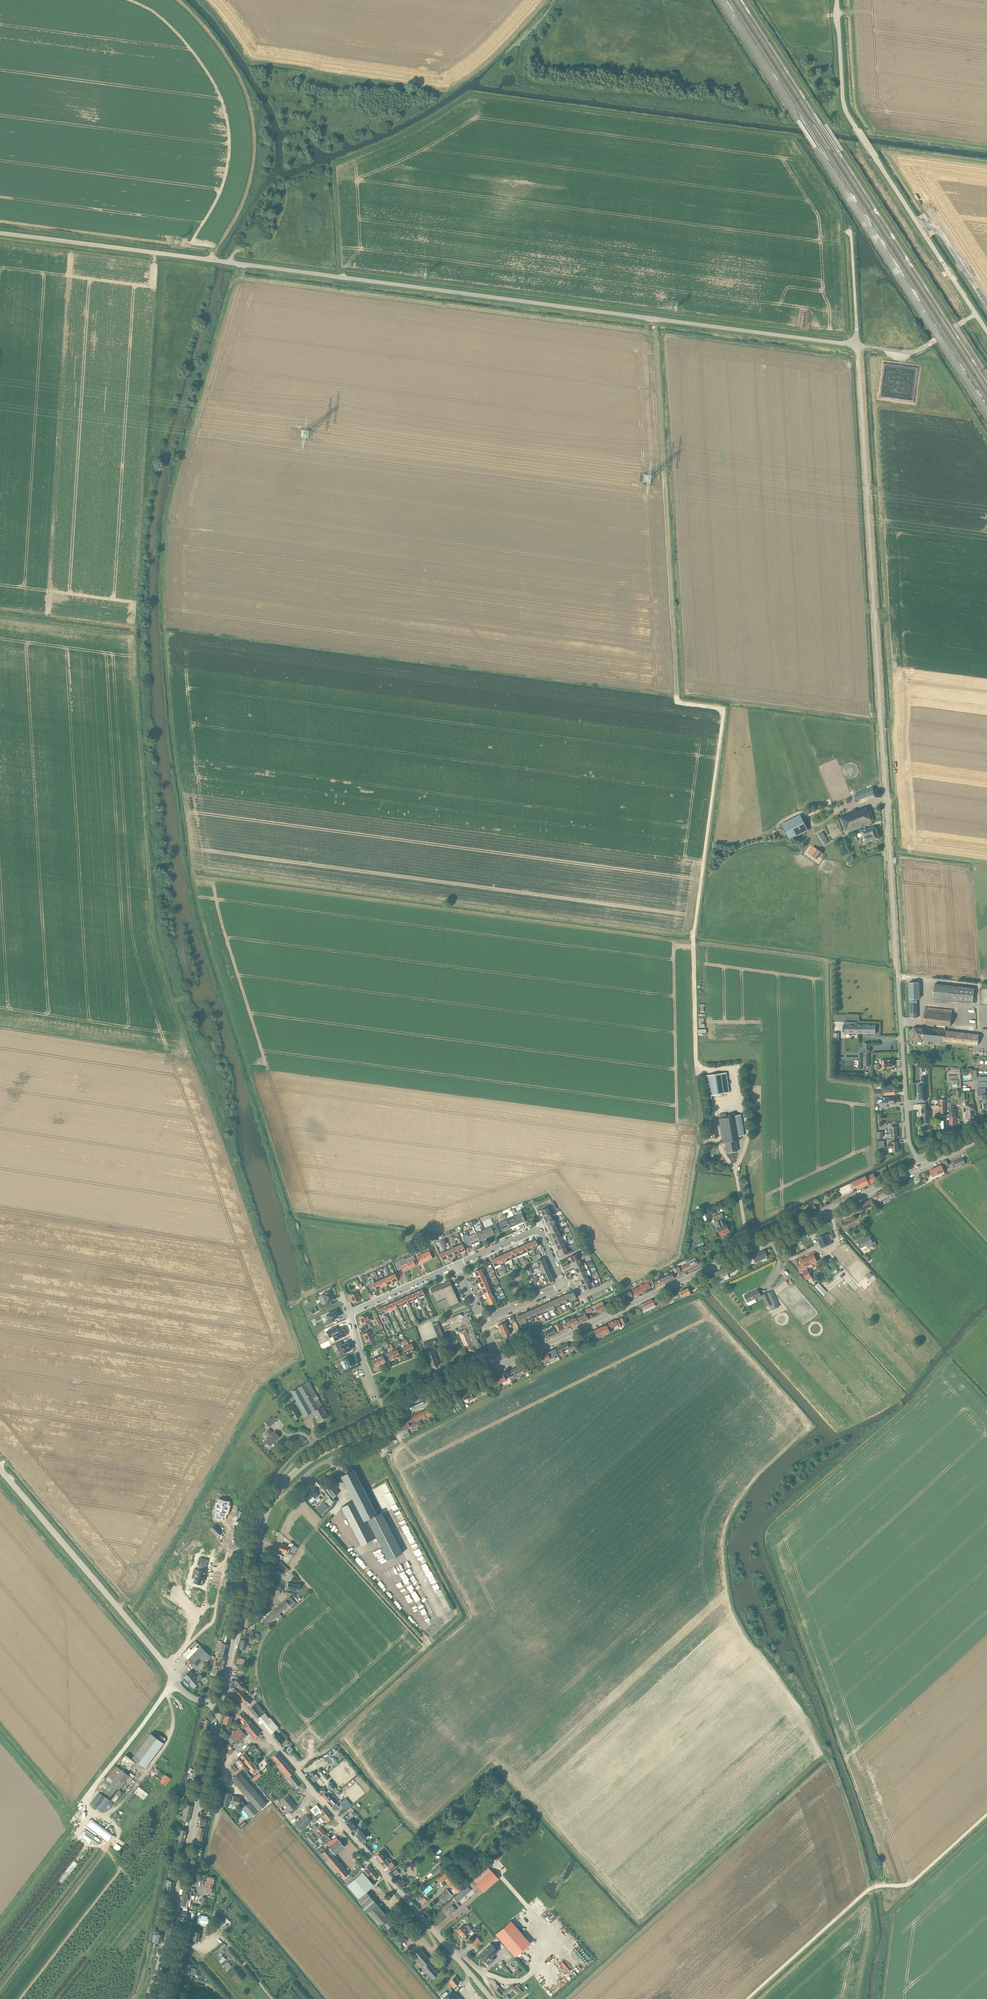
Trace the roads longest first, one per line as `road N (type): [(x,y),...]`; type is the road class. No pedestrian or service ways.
road 1 (unclassified): [(916,1157),(856,345),(237,264)]
road 2 (secondary): [(502,1365),(921,1166)]
road 3 (tertiary): [(492,1998),(242,1705),(222,1694)]
road 4 (unclassified): [(986,332),(847,114),(836,0)]
road 5 (unclassified): [(219,1706),(178,1686),(0,1469)]
road 6 (track): [(802,1493),(904,1407),(778,1263)]
road 7 (secondary): [(265,1512),(316,1457),(502,1365)]
road 8 (unclassified): [(0,233),(237,264)]
road 9 (residential): [(385,1409),(350,1313),(456,1265)]
road 10 (secondary): [(173,1908),(219,1706)]
road 11 (track): [(843,151),(954,324)]
road 12 (track): [(745,0),(825,124)]
road 13 (track): [(856,345),(851,236),(840,233)]

